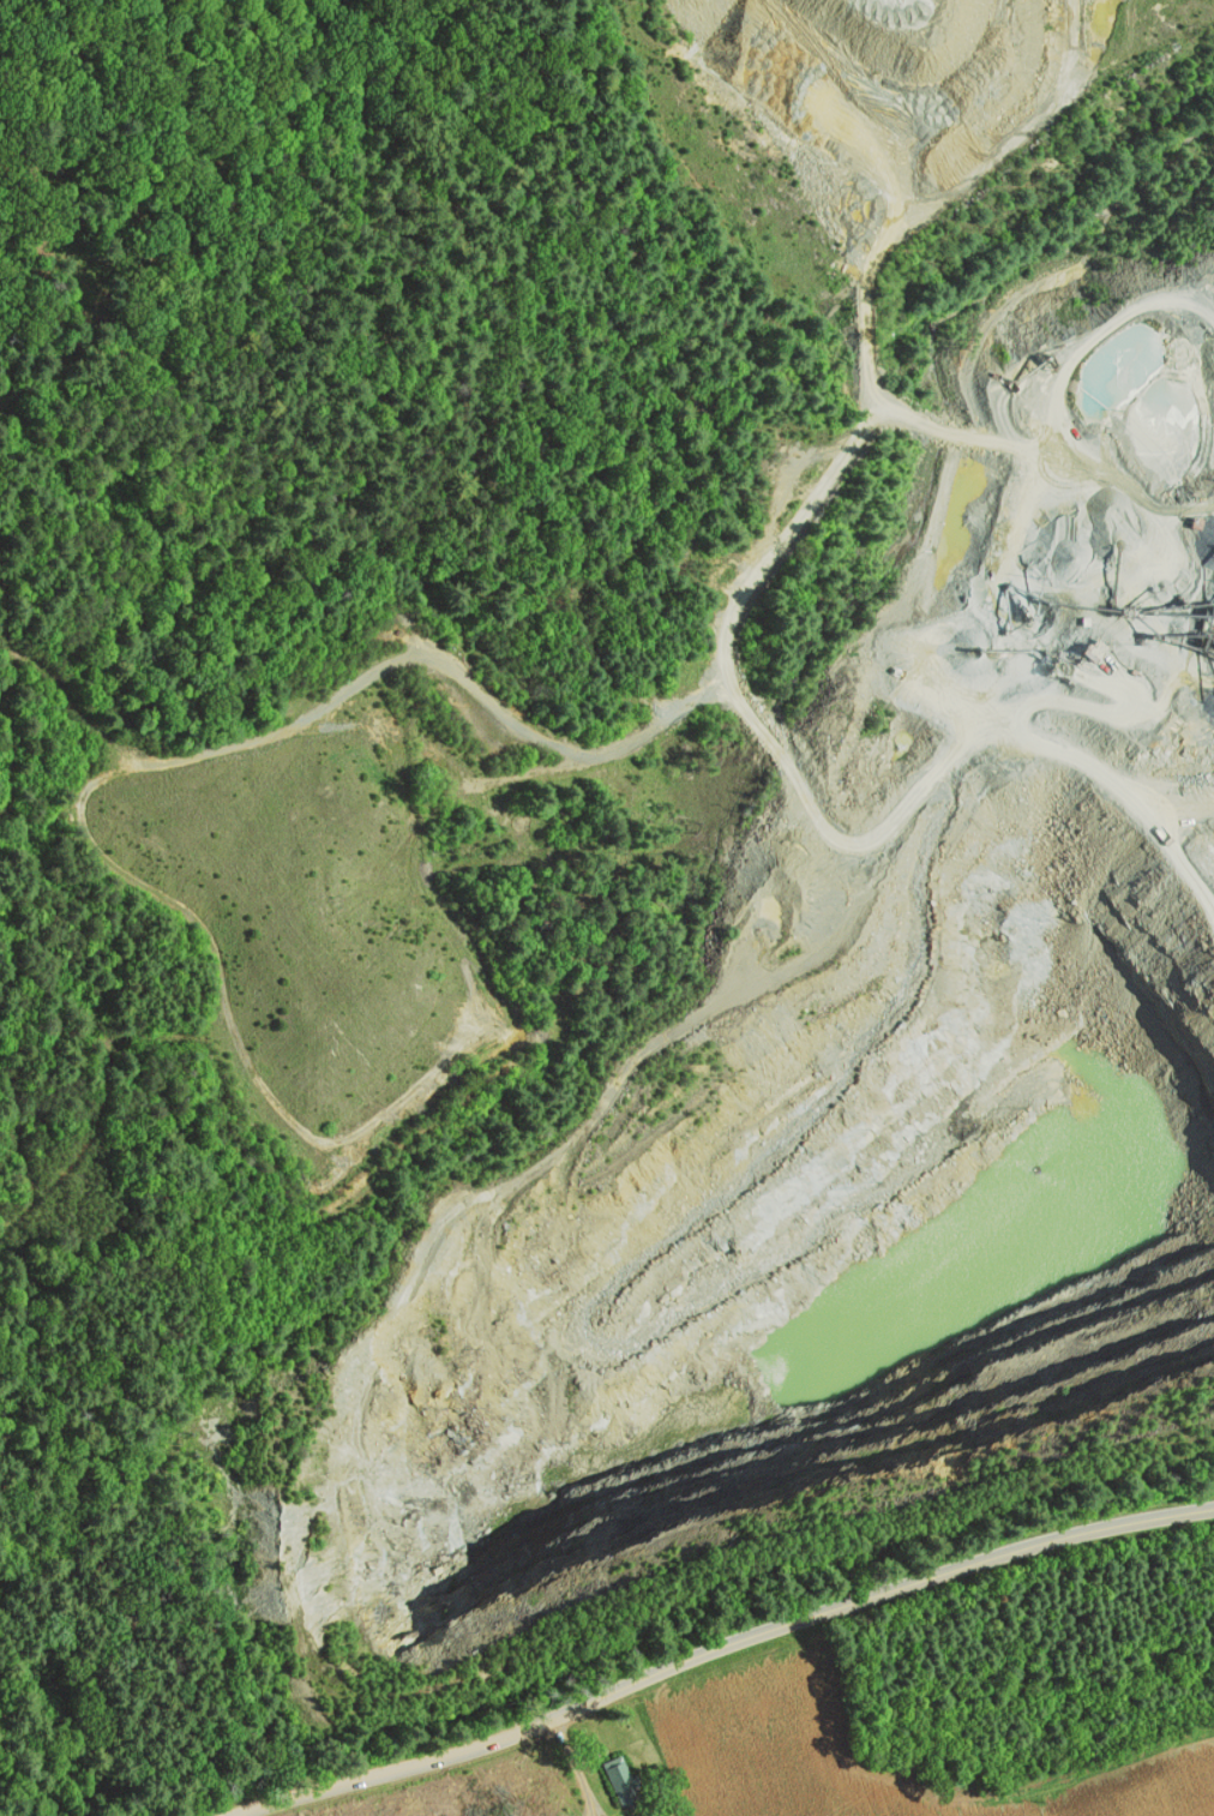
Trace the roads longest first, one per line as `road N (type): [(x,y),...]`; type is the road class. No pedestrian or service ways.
road 1 (tertiary): [(241,1815),(475,1750),(699,1656),(1022,1550),(1213,1509)]

